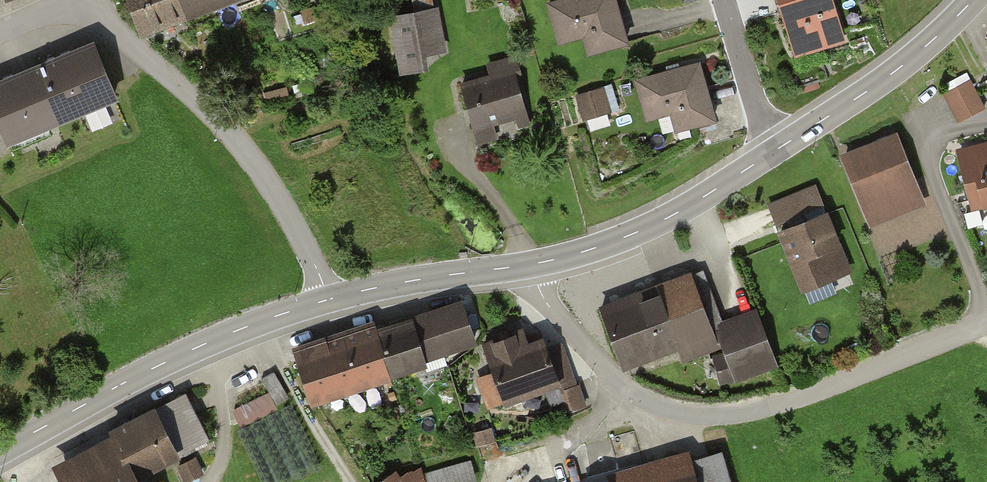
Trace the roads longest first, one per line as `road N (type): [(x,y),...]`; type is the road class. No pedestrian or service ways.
road 1 (residential): [(531,265),(545,301),(625,388),(696,415),(795,399),(986,323)]
road 2 (residential): [(0,32),(65,7),(118,28),(257,165),(329,299)]
road 3 (tertiary): [(0,452),(137,376),(329,299)]
road 4 (tertiary): [(531,265),(617,242),(681,212),(779,147)]
road 5 (tertiary): [(779,147),(889,76),(974,0)]
road 6 (tertiary): [(329,299),(531,265)]
road 7 (residential): [(779,147),(755,102),(723,0)]

